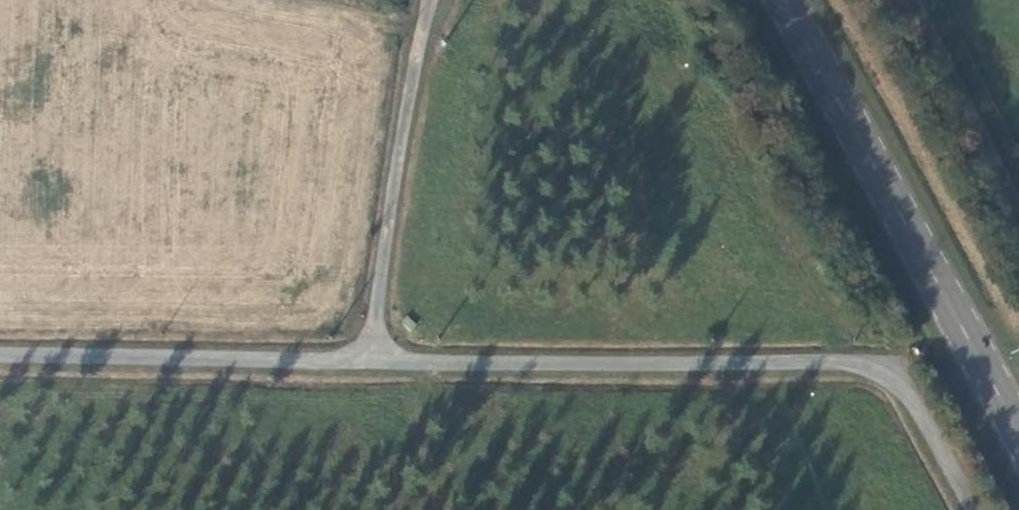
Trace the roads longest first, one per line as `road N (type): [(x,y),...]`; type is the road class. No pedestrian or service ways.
road 1 (unclassified): [(973,509),(911,401),(875,373),(354,362)]
road 2 (primary): [(1018,438),(782,0)]
road 3 (unclassified): [(354,362),(441,0)]
road 4 (unclassified): [(354,362),(0,356)]
road 5 (unclassified): [(898,0),(1018,218)]

